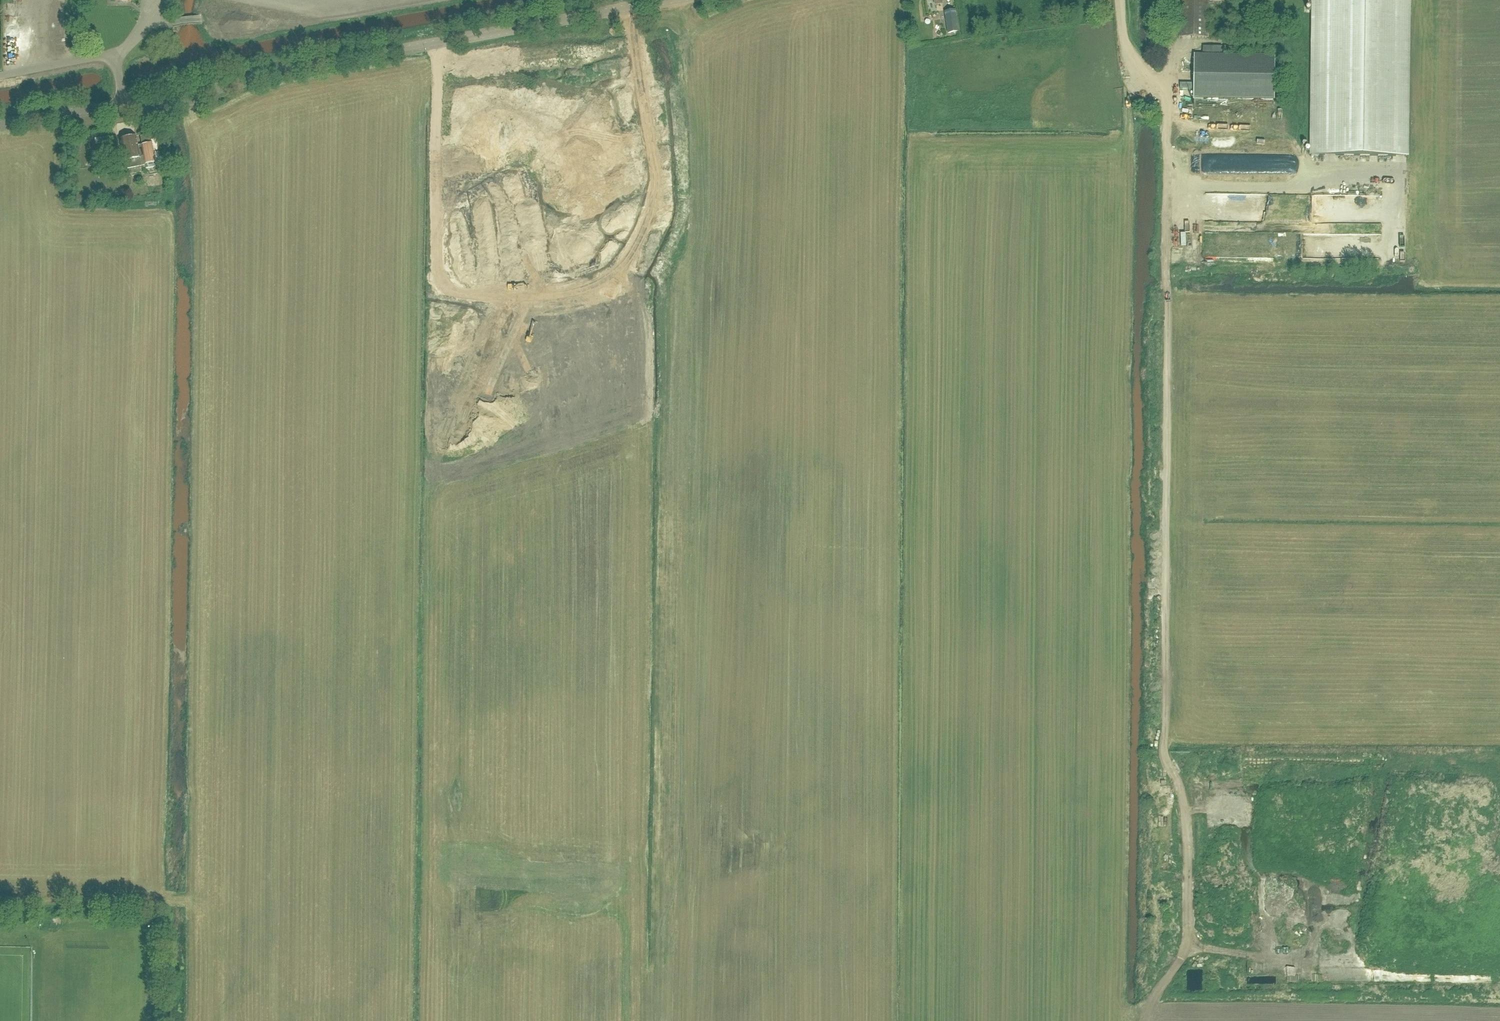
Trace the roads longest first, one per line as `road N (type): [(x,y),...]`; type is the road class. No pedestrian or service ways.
road 1 (tertiary): [(122,109),(157,109),(360,58),(673,0)]
road 2 (track): [(1173,771),(1187,828),(1191,950),(1148,1020)]
road 3 (tertiary): [(0,127),(122,109)]

